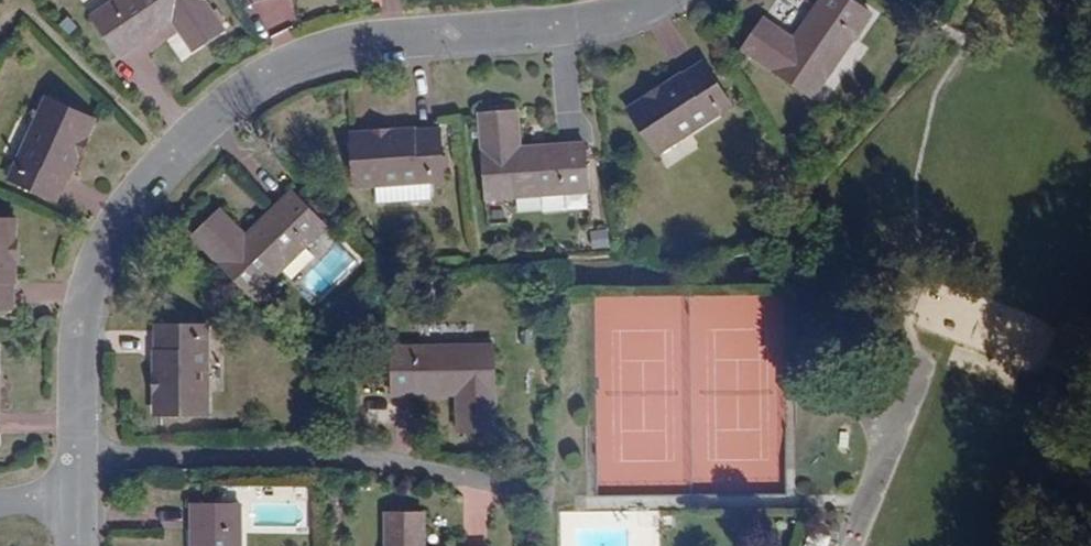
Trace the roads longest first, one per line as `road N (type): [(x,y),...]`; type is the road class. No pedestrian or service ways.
road 1 (residential): [(77,457),(81,326),(96,260),(142,187),(239,93),(346,42),(555,24),(654,0)]
road 2 (residential): [(77,457),(344,454),(485,485)]

